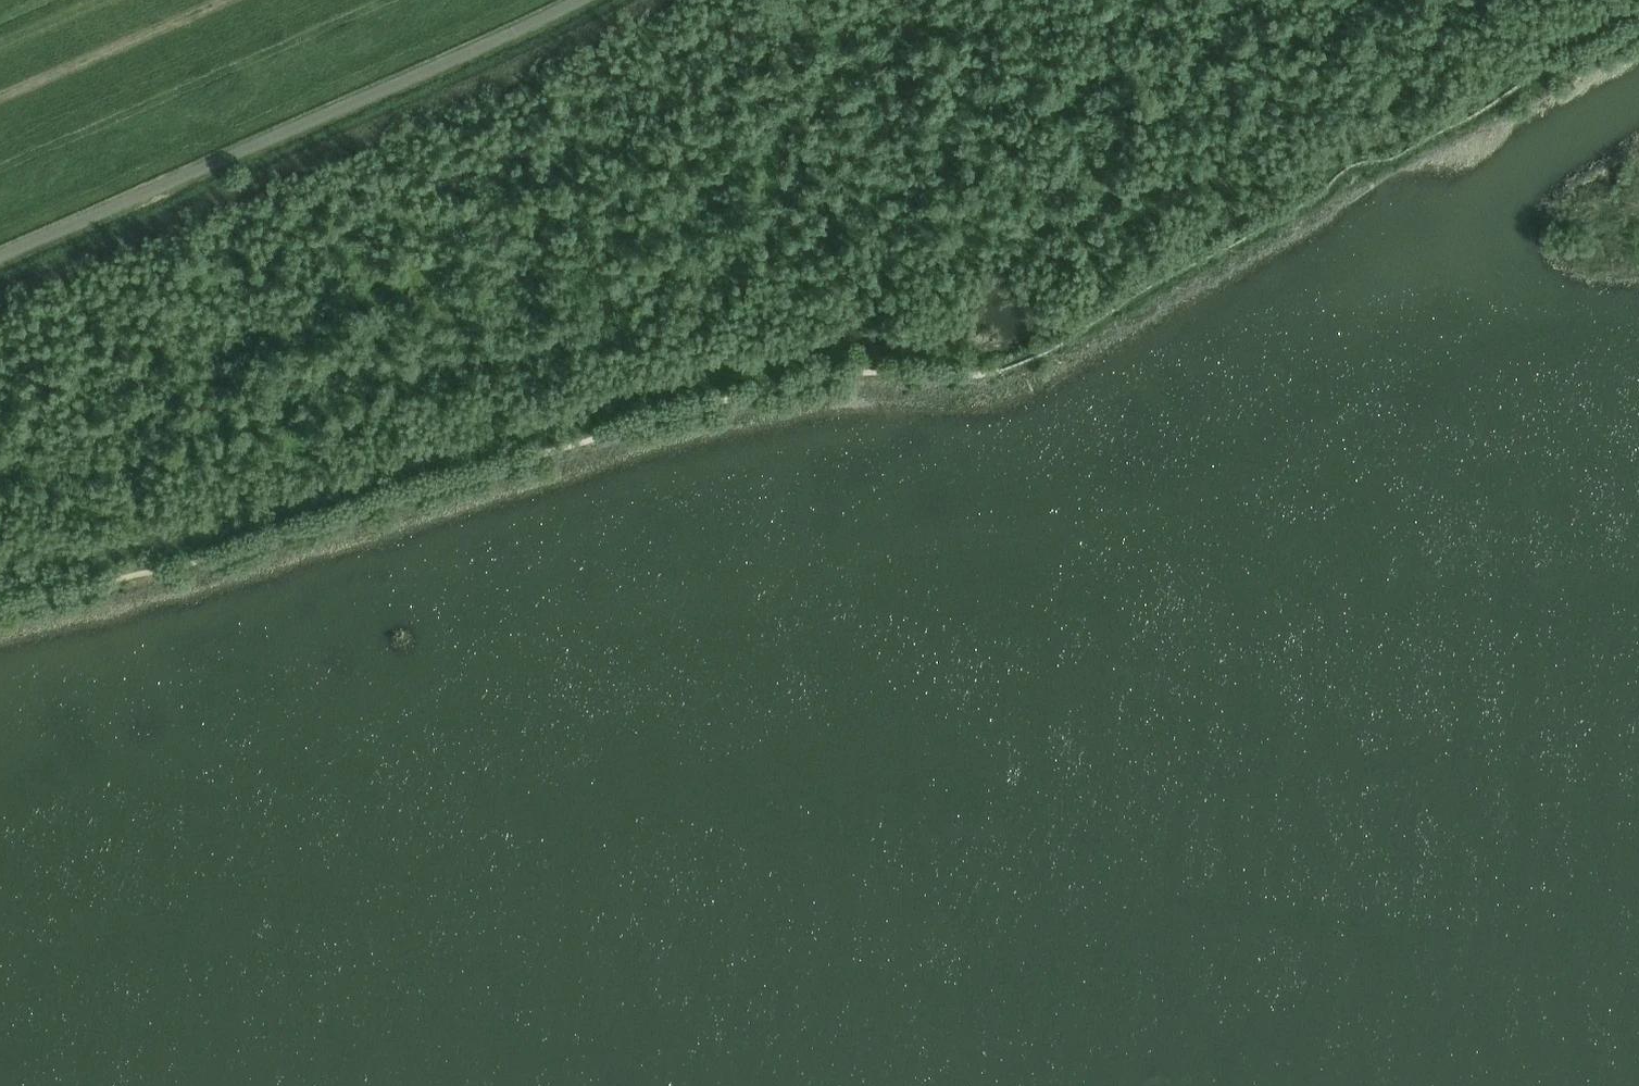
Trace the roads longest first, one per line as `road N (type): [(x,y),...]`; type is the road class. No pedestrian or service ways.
road 1 (track): [(0,96),(227,0)]

